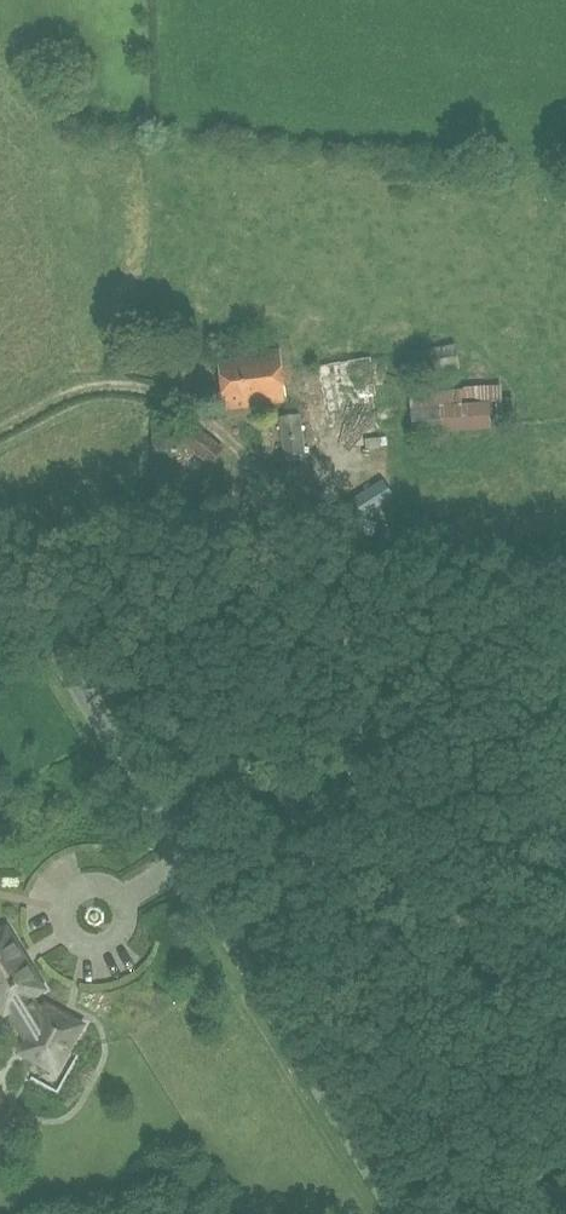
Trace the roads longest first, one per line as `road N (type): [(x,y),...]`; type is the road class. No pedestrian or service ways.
road 1 (unclassified): [(402,1213),(0,575)]
road 2 (track): [(271,999),(565,888)]

